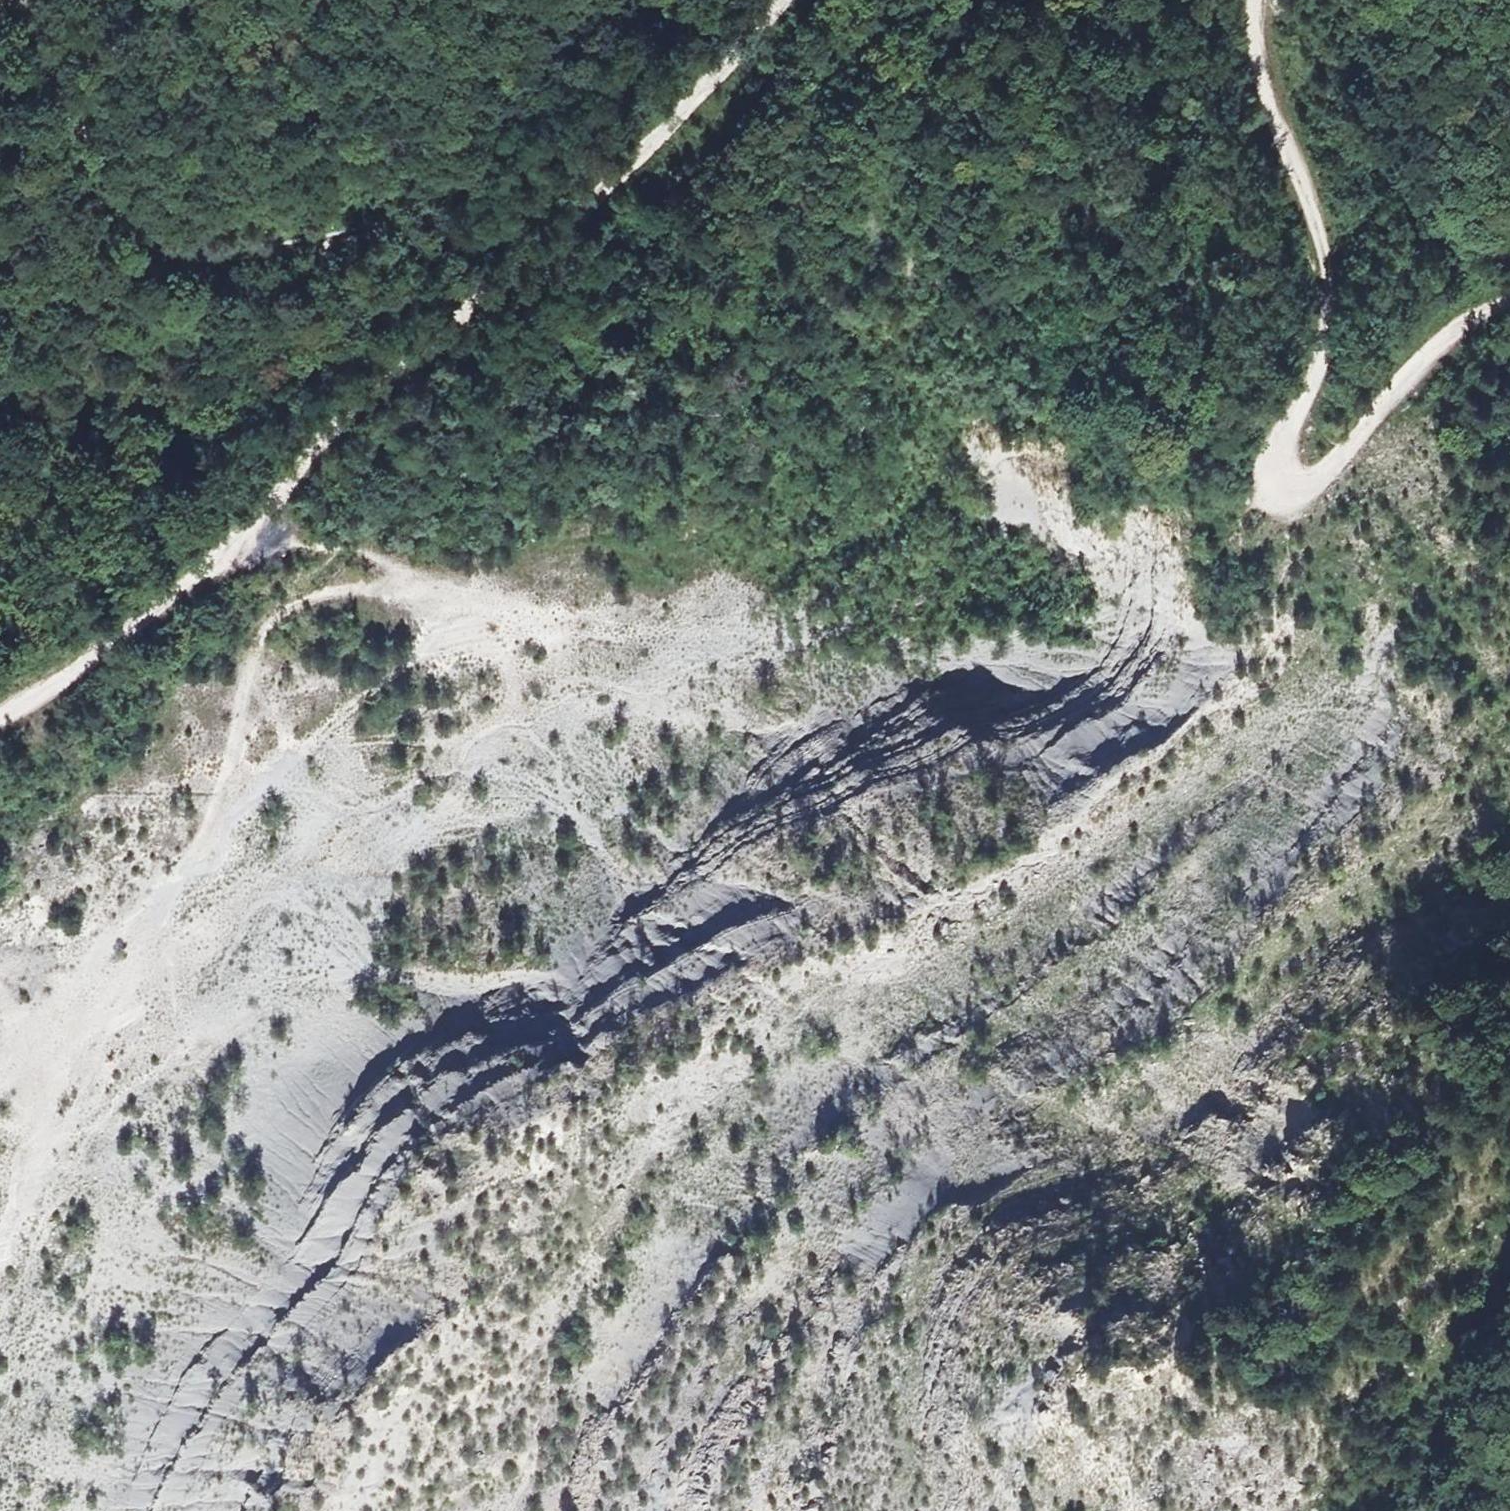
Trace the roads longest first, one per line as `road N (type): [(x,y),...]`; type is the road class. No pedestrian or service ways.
road 1 (track): [(790,0),(648,150),(345,420),(189,584),(0,714)]
road 2 (track): [(1252,0),(1253,46),(1326,280),(1327,332),(1310,387),(1270,458),(1278,487),(1311,486),(1410,379),(1452,340),(1509,306)]

